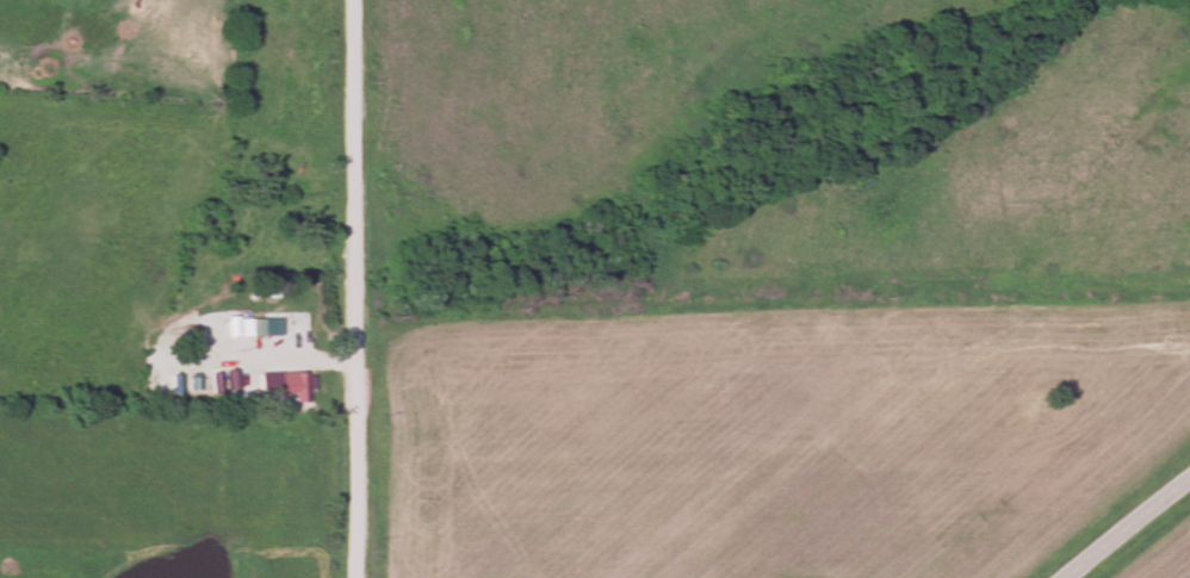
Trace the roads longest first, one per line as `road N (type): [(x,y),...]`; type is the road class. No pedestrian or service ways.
road 1 (residential): [(357,577),(353,0)]
road 2 (secondary): [(1189,480),(1068,577)]

